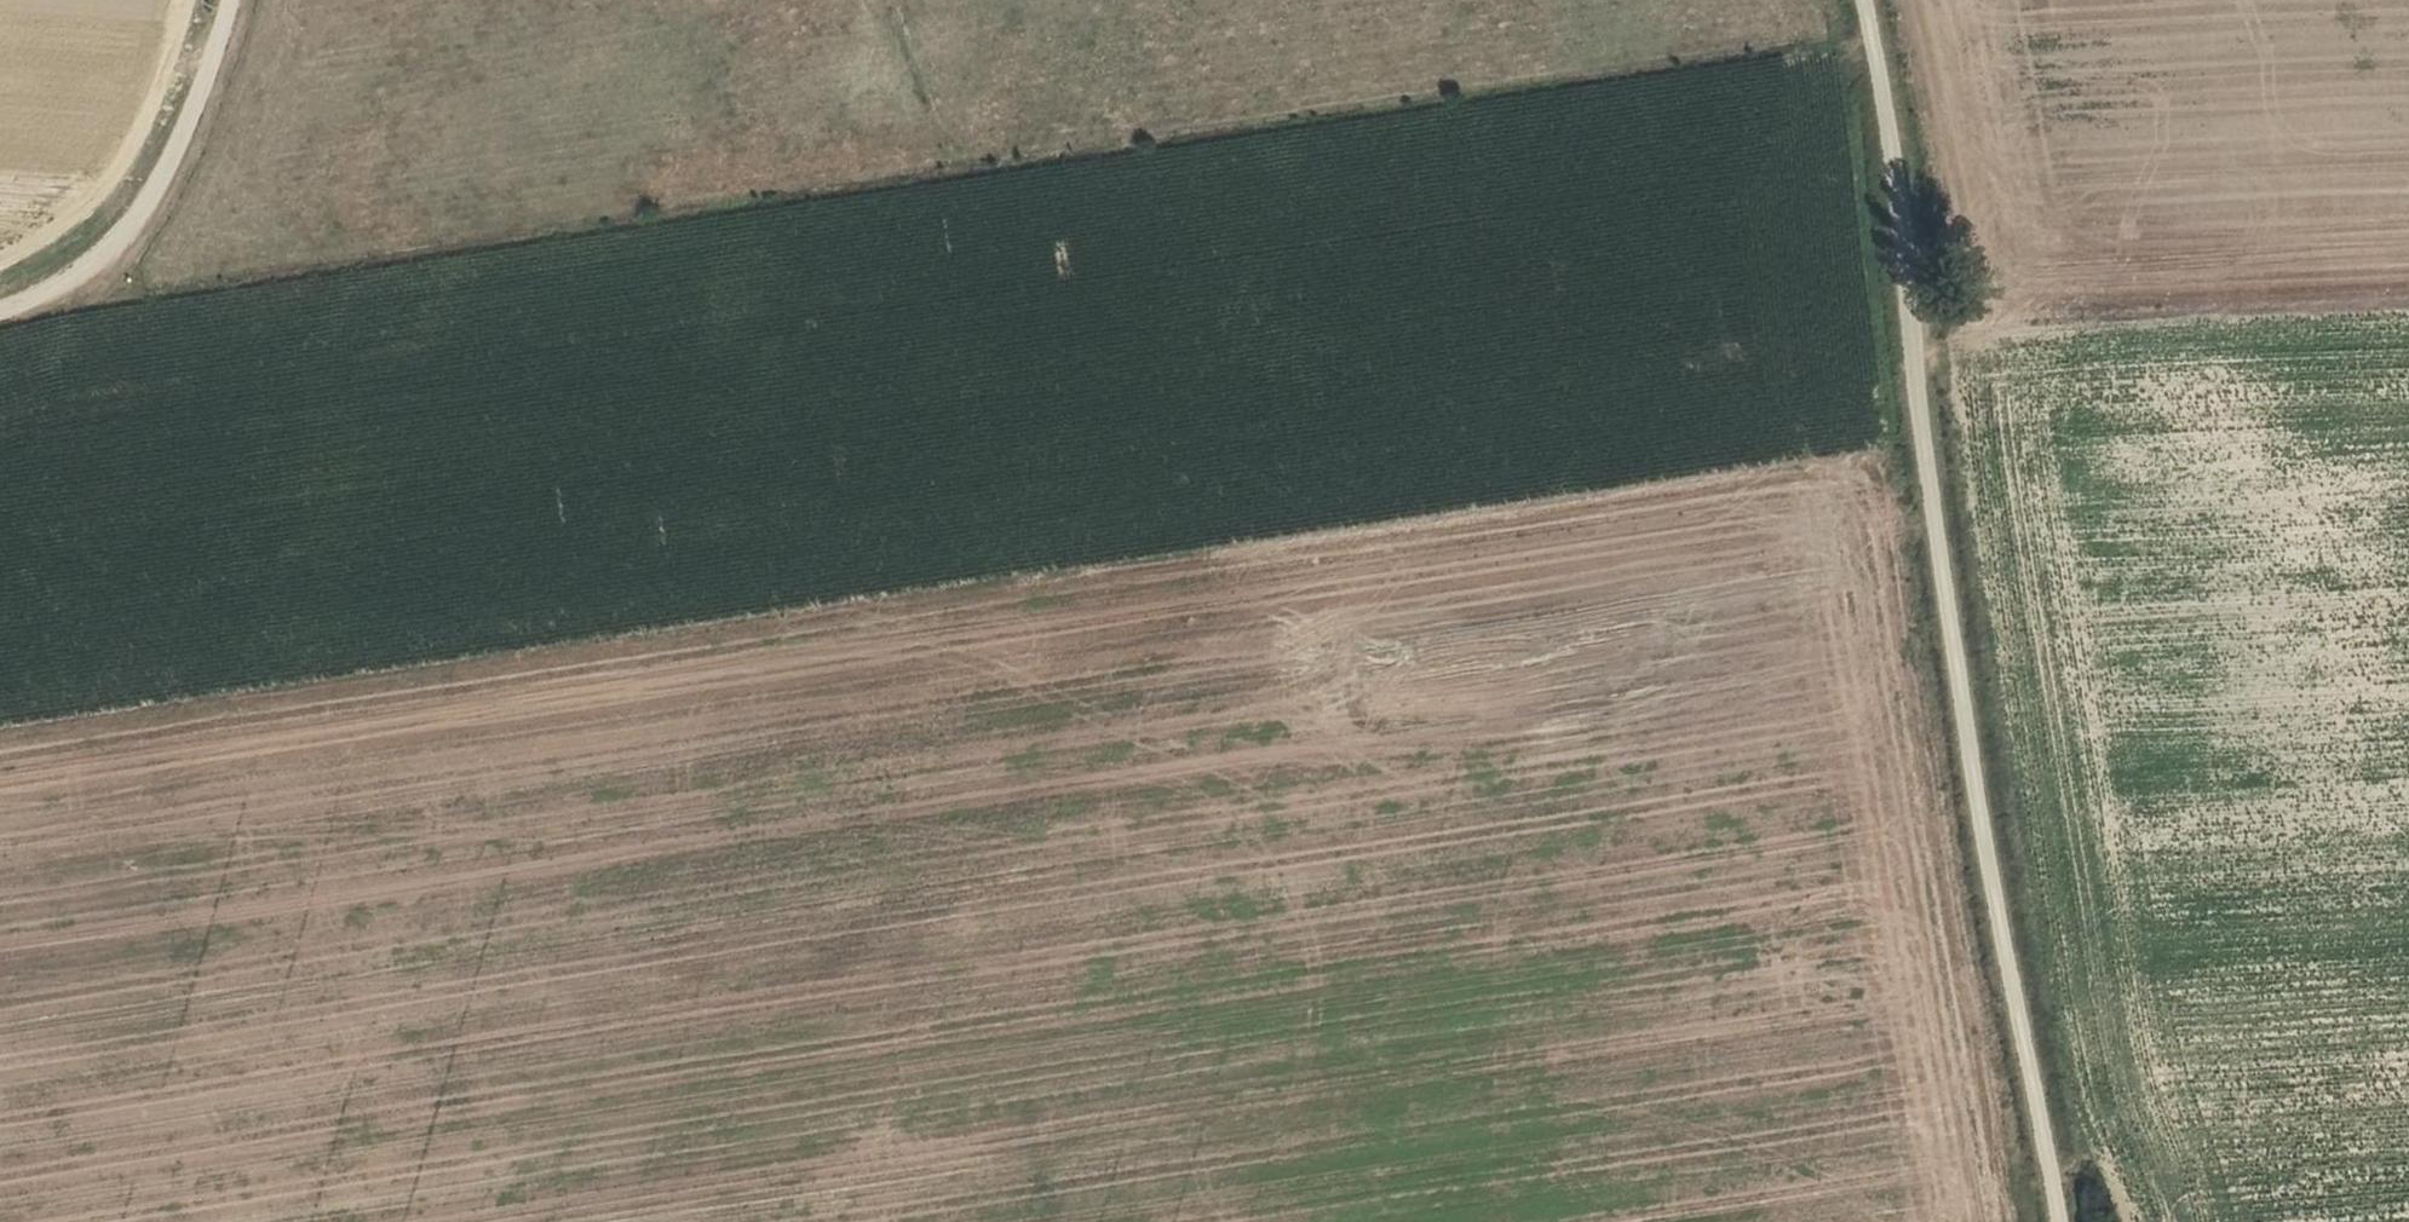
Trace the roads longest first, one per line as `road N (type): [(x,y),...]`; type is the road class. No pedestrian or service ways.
road 1 (residential): [(2061,1221),(1979,807),(1925,448),(1890,127),(1865,0)]
road 2 (residential): [(222,0),(177,138),(118,236),(96,258),(0,306)]

